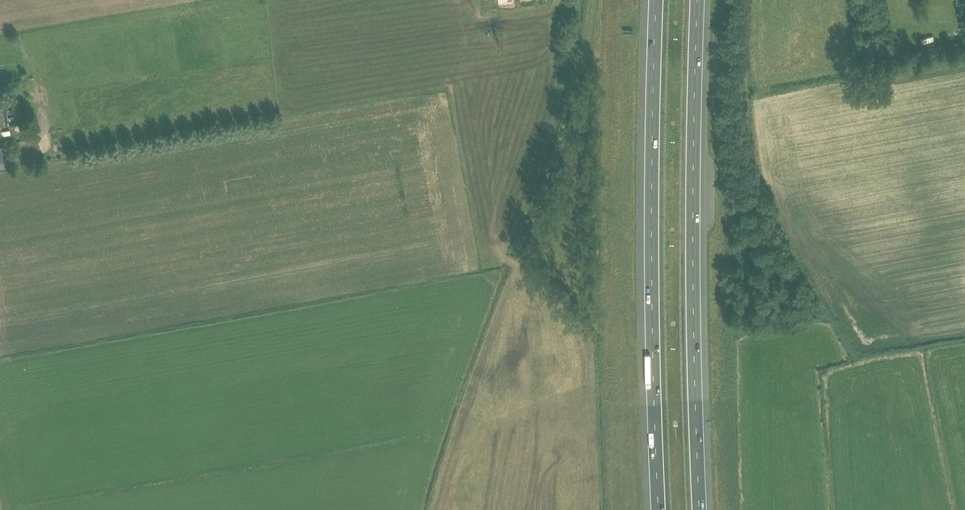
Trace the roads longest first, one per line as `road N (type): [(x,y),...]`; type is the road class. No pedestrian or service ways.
road 1 (motorway): [(651,0),(654,509)]
road 2 (motorway): [(701,509),(699,0)]

